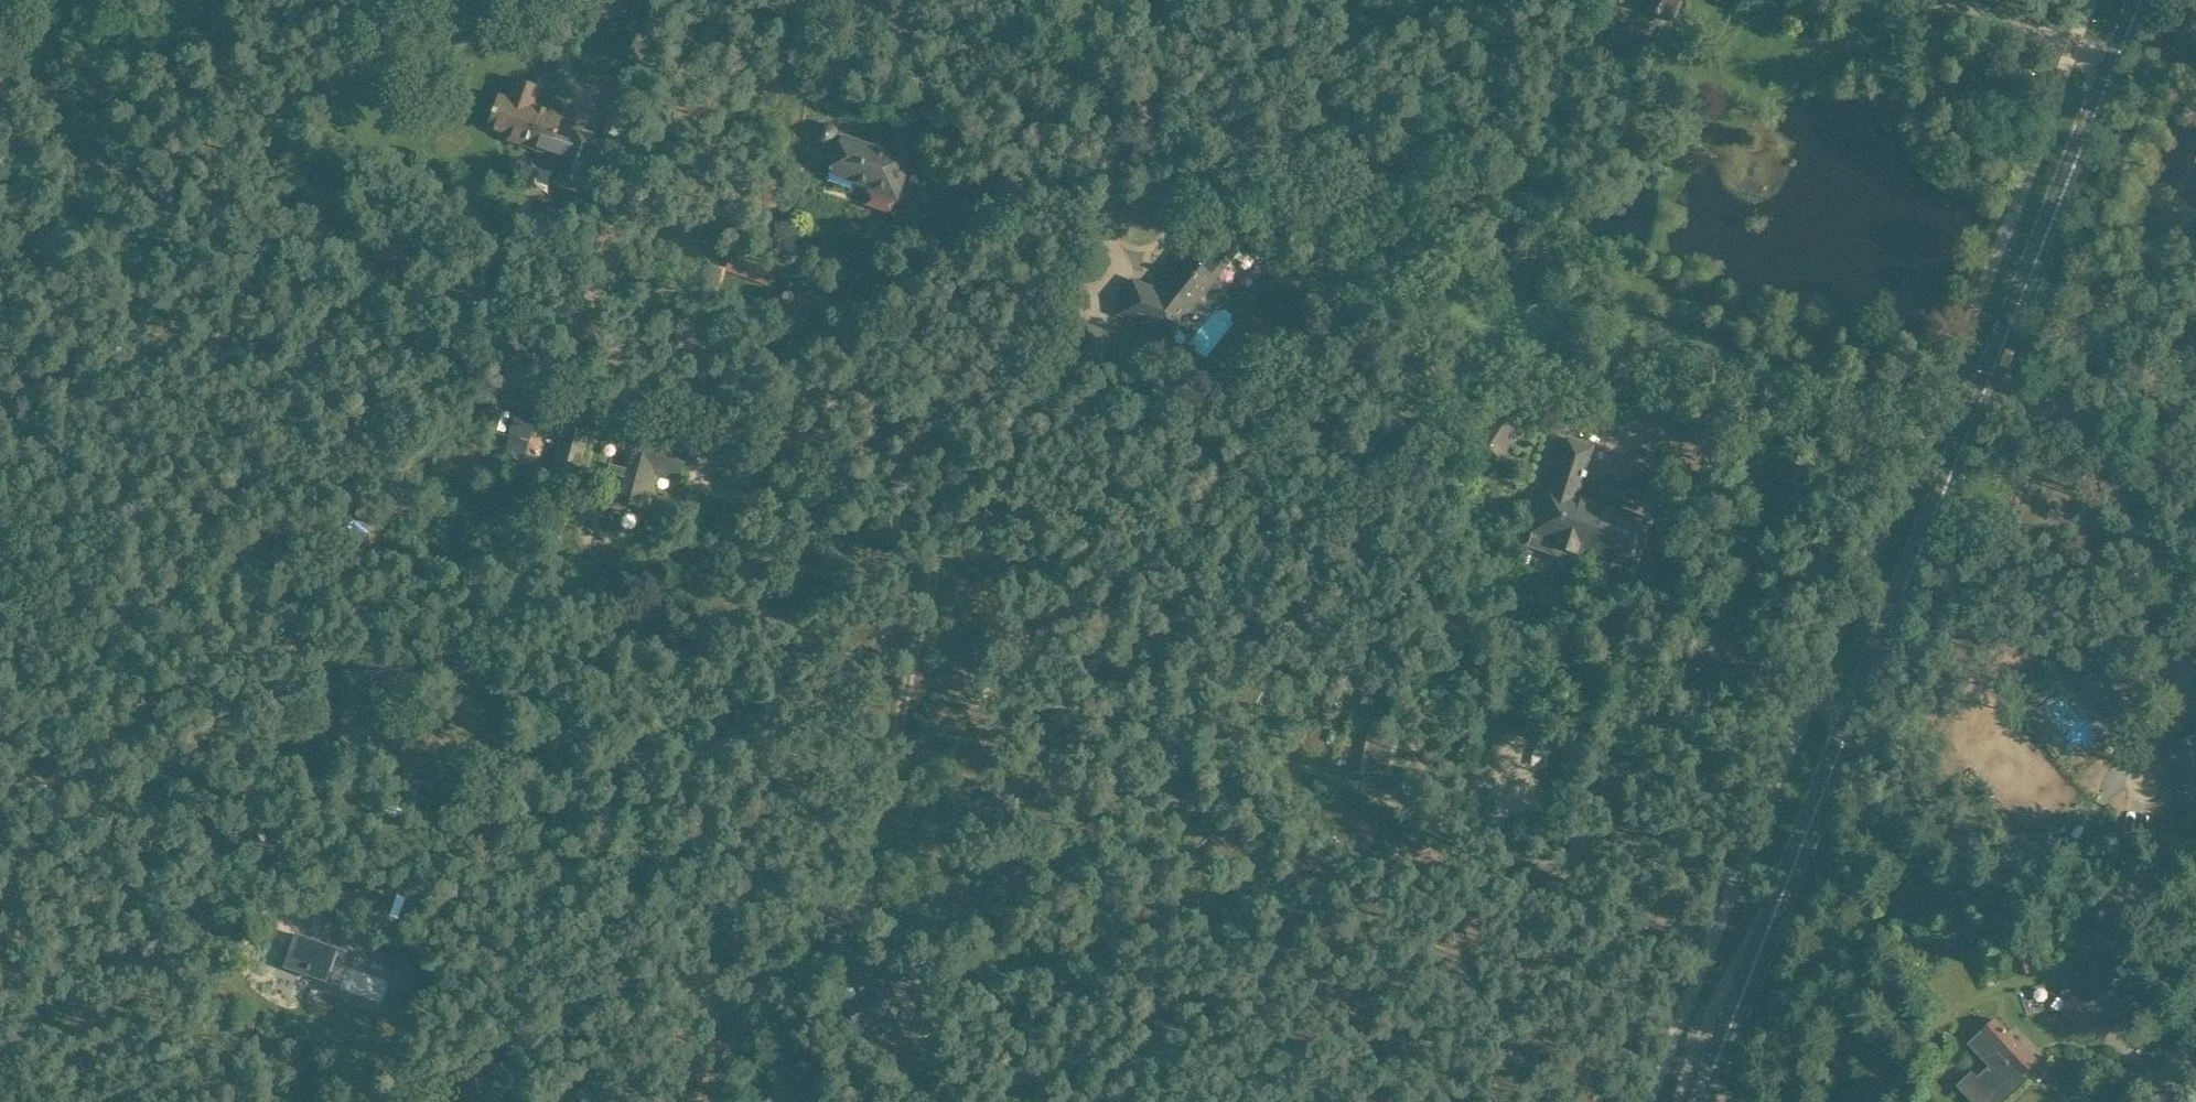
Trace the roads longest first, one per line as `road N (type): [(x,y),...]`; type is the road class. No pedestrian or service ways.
road 1 (secondary): [(1696,1101),(1982,388)]
road 2 (residential): [(1478,0),(1431,113),(1394,150),(1355,157),(916,23)]
road 3 (track): [(1376,1101),(849,910)]
road 4 (secondary): [(1982,388),(2111,60)]
road 5 (residential): [(2195,465),(1982,388)]
road 6 (residential): [(2111,60),(1938,0)]
road 7 (track): [(946,1101),(1003,970)]

